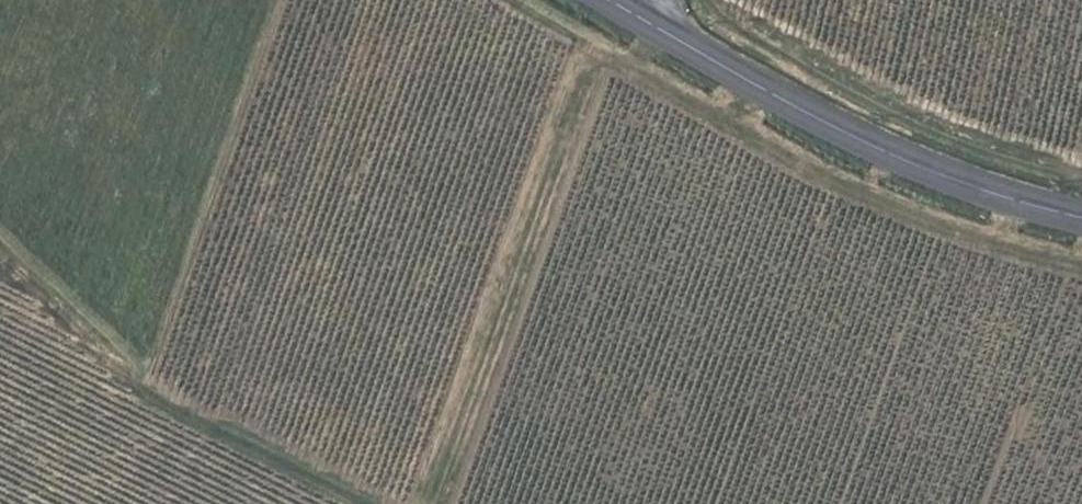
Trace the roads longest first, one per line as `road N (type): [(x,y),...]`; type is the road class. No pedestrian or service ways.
road 1 (secondary): [(627,10),(889,154),(1081,218)]
road 2 (track): [(0,250),(95,361),(333,503)]

